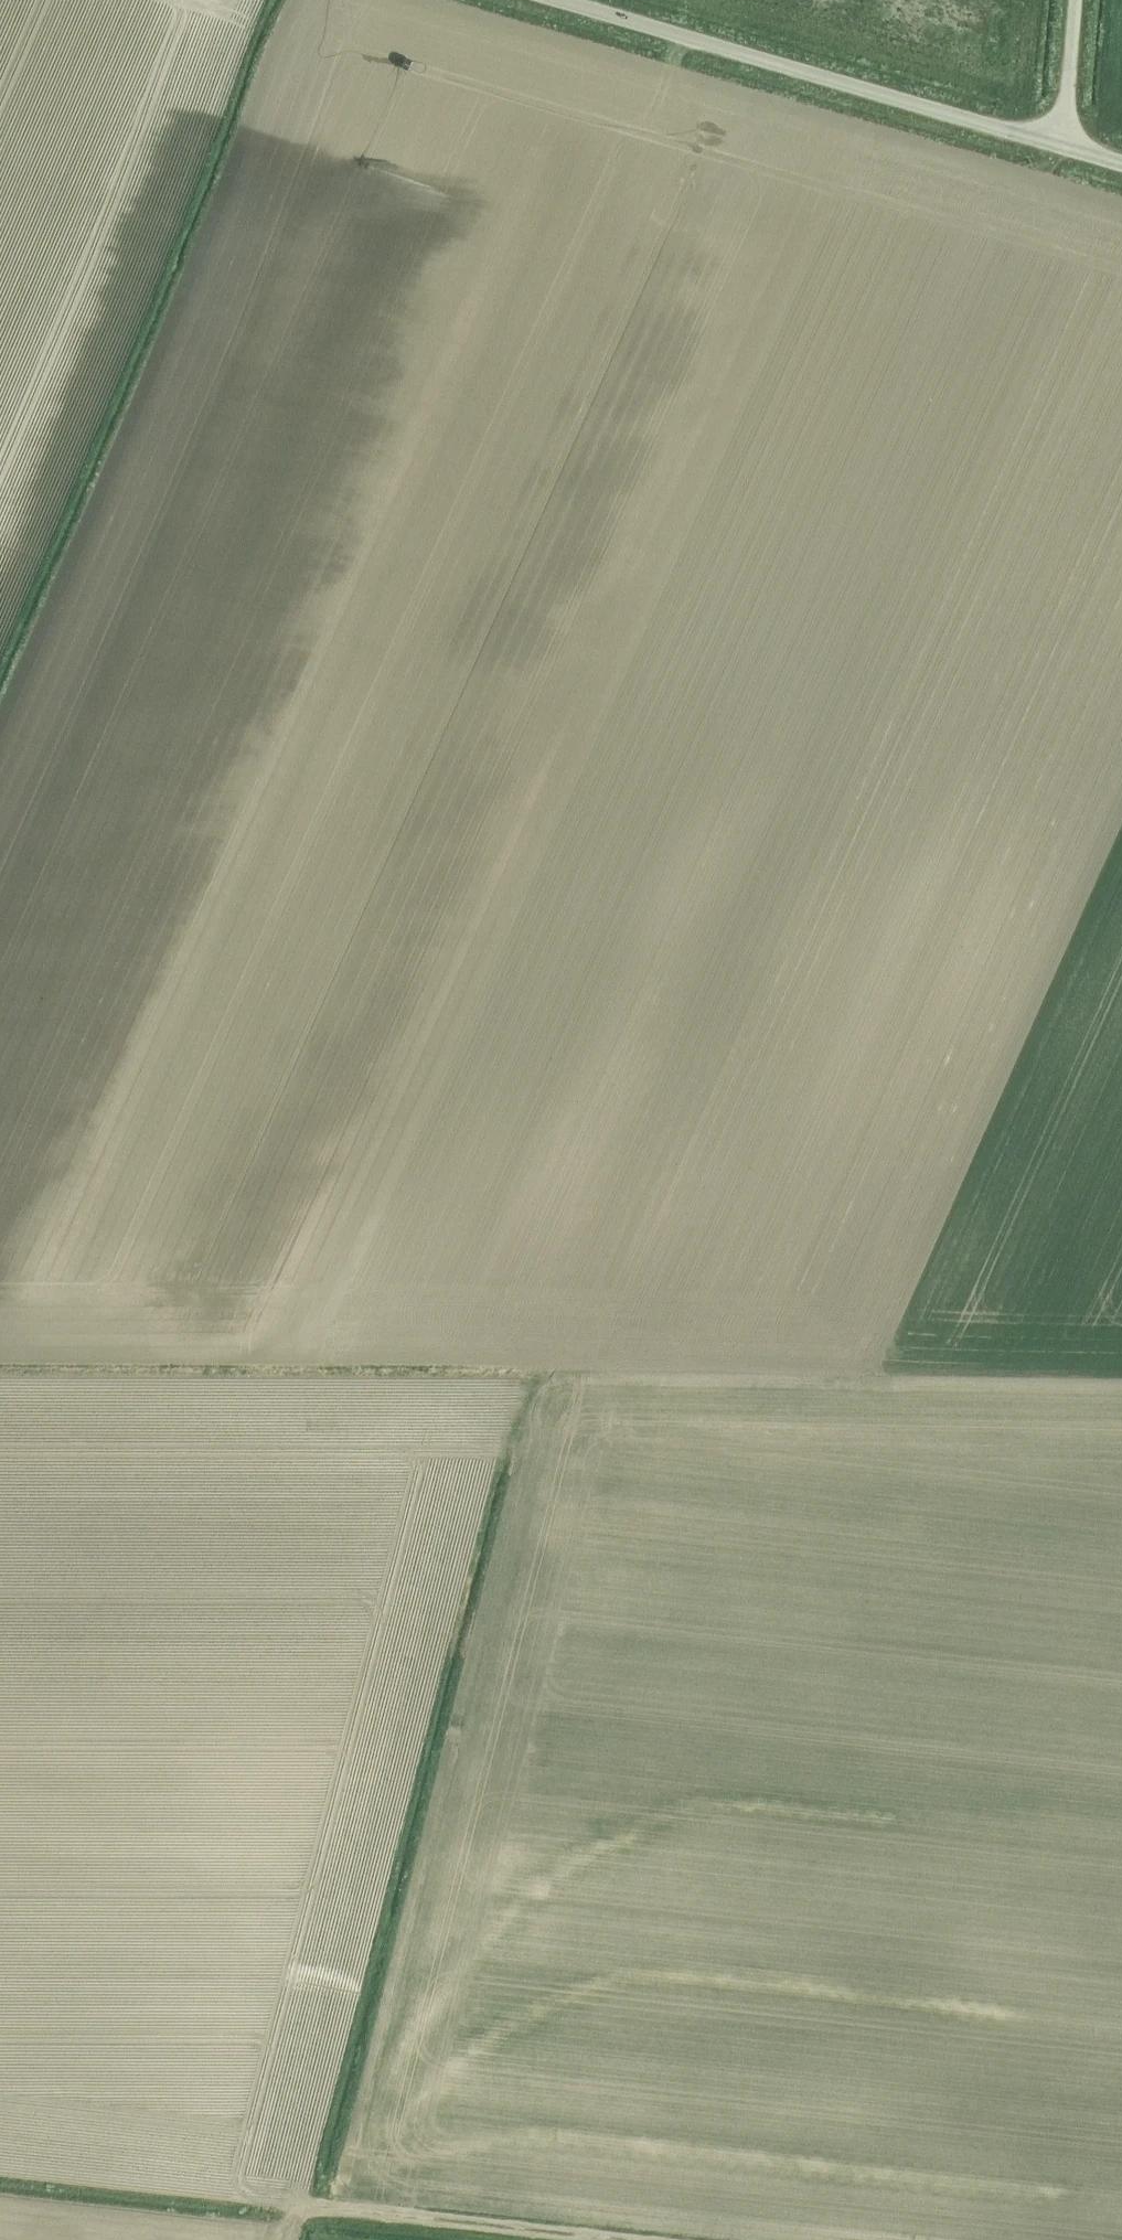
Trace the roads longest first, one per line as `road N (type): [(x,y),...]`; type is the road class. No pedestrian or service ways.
road 1 (unclassified): [(1056,144),(559,0)]
road 2 (unclassified): [(1056,144),(1074,0)]

